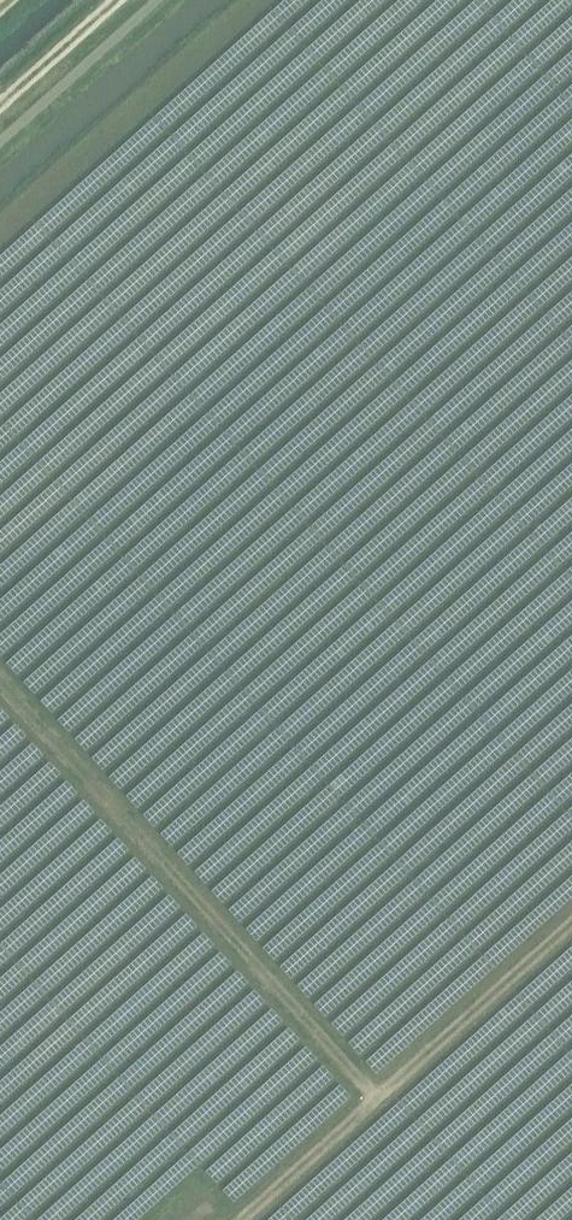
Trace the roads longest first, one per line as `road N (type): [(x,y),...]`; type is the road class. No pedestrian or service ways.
road 1 (track): [(375,1099),(0,681)]
road 2 (track): [(241,1219),(571,922)]
road 3 (track): [(0,105),(117,0)]

